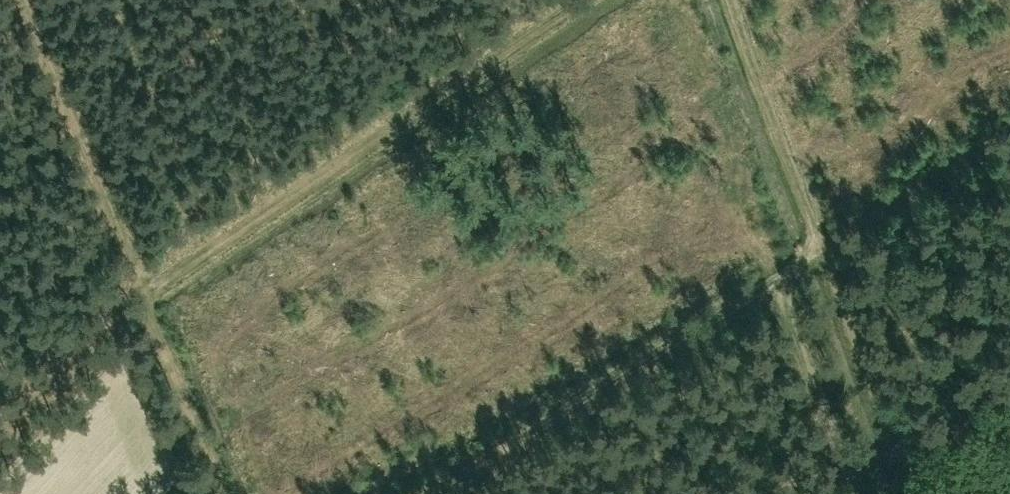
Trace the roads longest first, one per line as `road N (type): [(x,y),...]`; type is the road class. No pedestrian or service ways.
road 1 (track): [(578,0),(143,289),(226,493)]
road 2 (track): [(377,493),(838,235),(1009,128)]
road 3 (track): [(19,0),(143,289),(0,414)]
road 4 (track): [(812,250),(718,0)]
road 5 (track): [(776,270),(859,493)]

